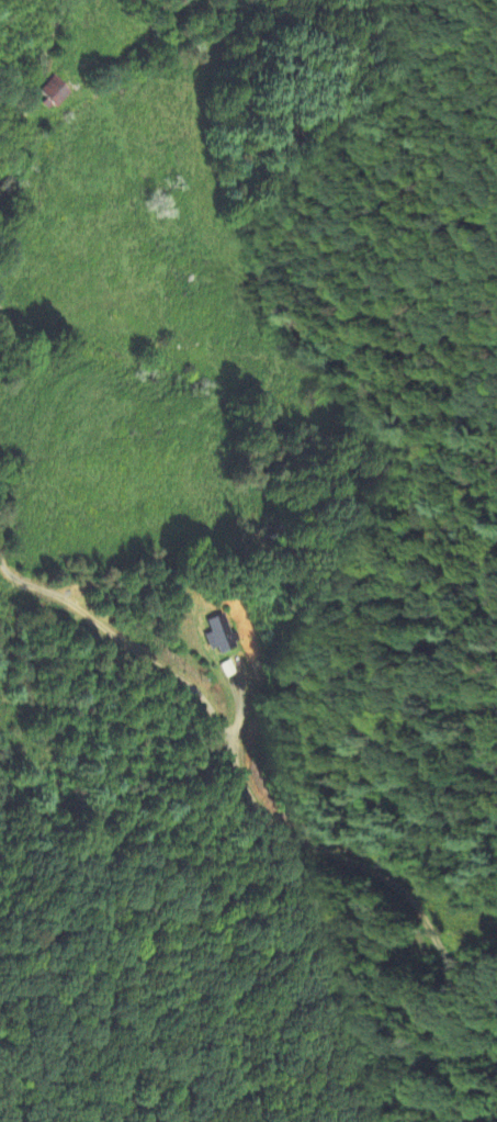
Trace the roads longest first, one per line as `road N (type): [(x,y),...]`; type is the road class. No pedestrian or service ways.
road 1 (residential): [(0,163),(66,0)]

